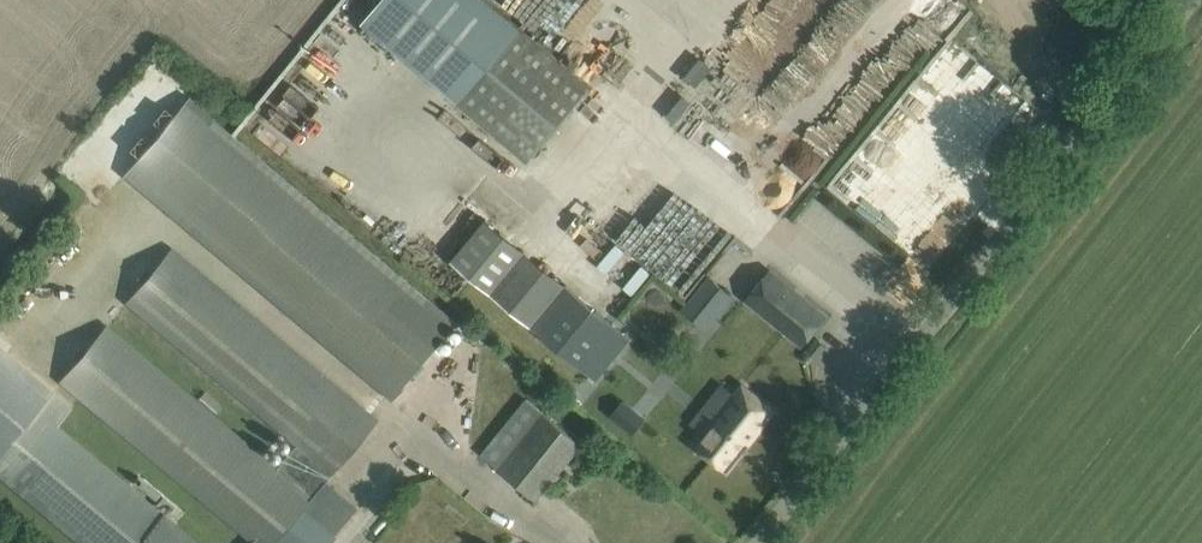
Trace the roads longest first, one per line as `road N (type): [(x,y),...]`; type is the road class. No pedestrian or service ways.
road 1 (unclassified): [(761,542),(1188,0)]

